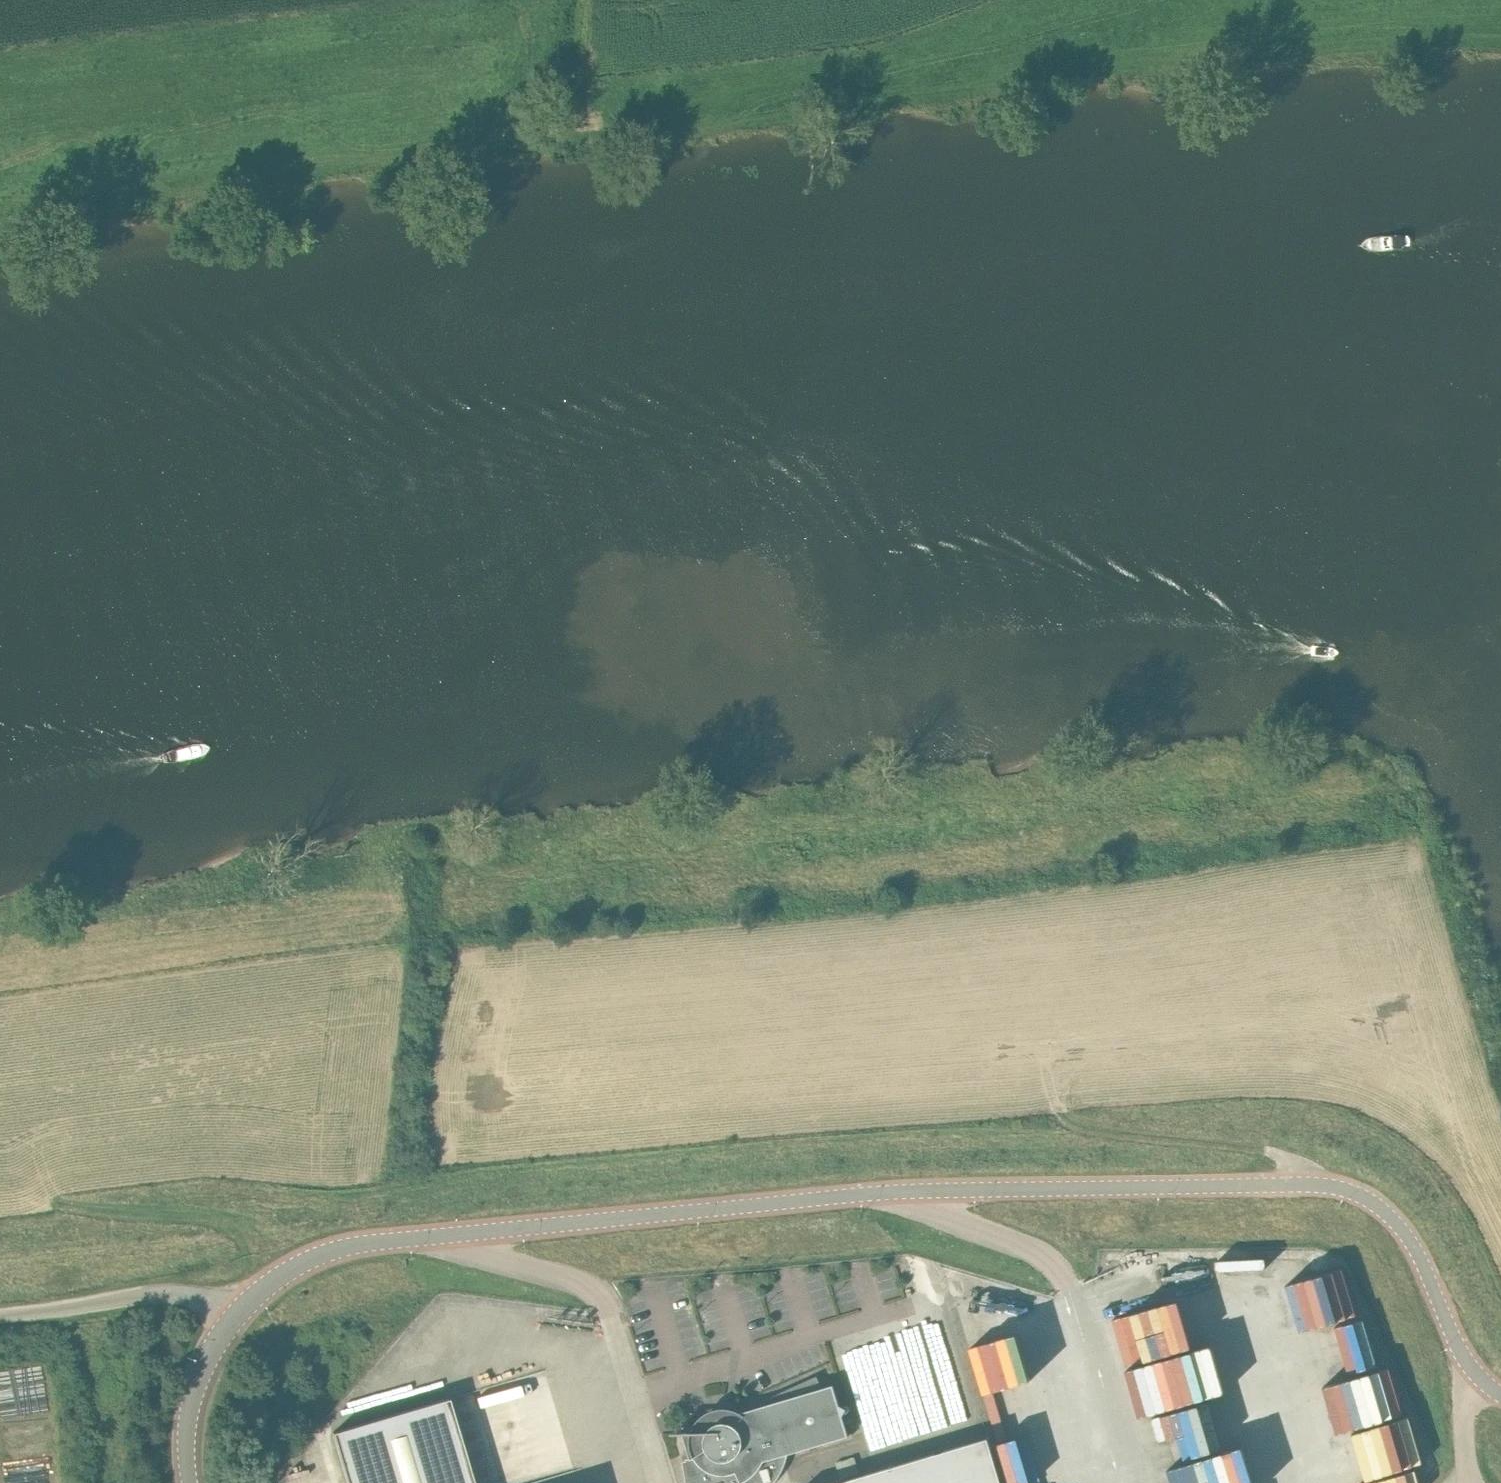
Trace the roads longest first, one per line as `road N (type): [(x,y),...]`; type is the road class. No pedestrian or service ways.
road 1 (residential): [(1500,1393),(1461,1354),(1419,1252),(1381,1206),(1348,1189),(1312,1183),(895,1190),(369,1243),(315,1257),(267,1285),(231,1323)]
road 2 (unclassified): [(0,1319),(156,1295),(196,1297),(231,1323)]
road 3 (unclassified): [(189,1482),(189,1418),(204,1366),(231,1323)]

